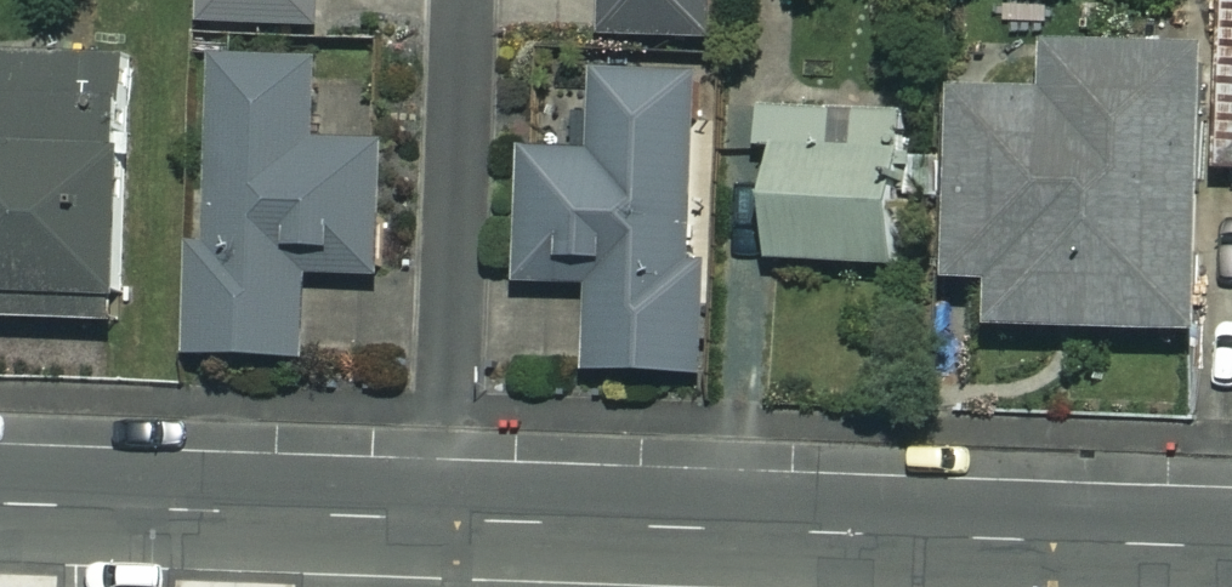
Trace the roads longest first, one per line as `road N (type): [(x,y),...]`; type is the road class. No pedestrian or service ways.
road 1 (residential): [(437,519),(457,0)]
road 2 (residential): [(877,536),(437,519)]
road 3 (residential): [(437,519),(0,502)]
road 4 (residential): [(1231,548),(877,536)]

